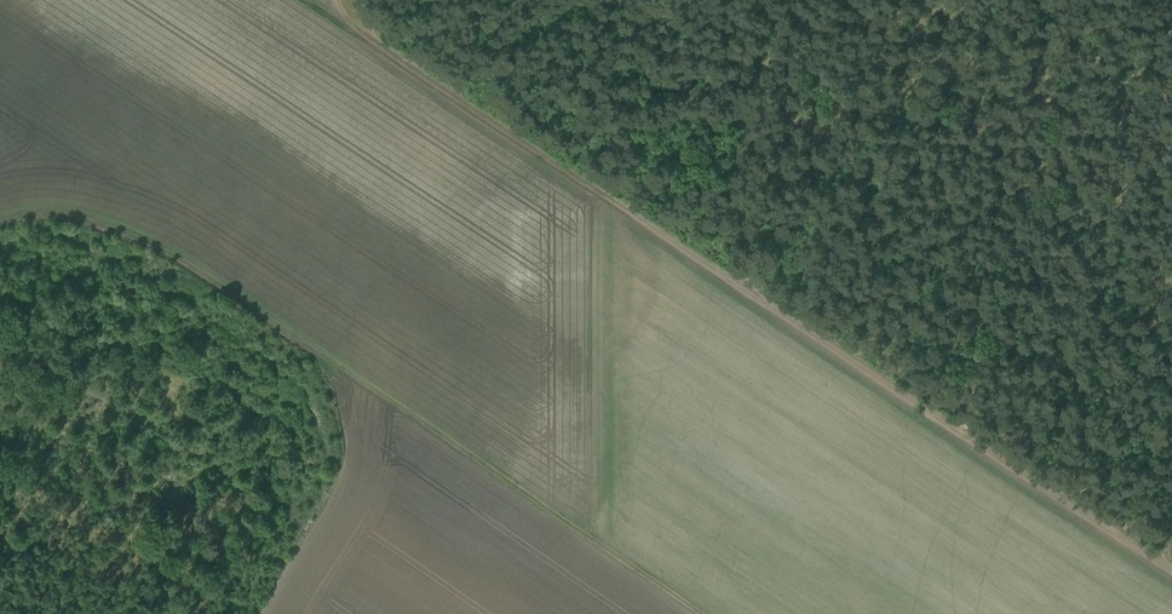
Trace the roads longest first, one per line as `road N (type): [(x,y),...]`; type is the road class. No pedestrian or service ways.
road 1 (track): [(1164,564),(389,55),(345,21),(337,0)]
road 2 (track): [(0,222),(44,207),(100,215),(184,253),(696,613)]

